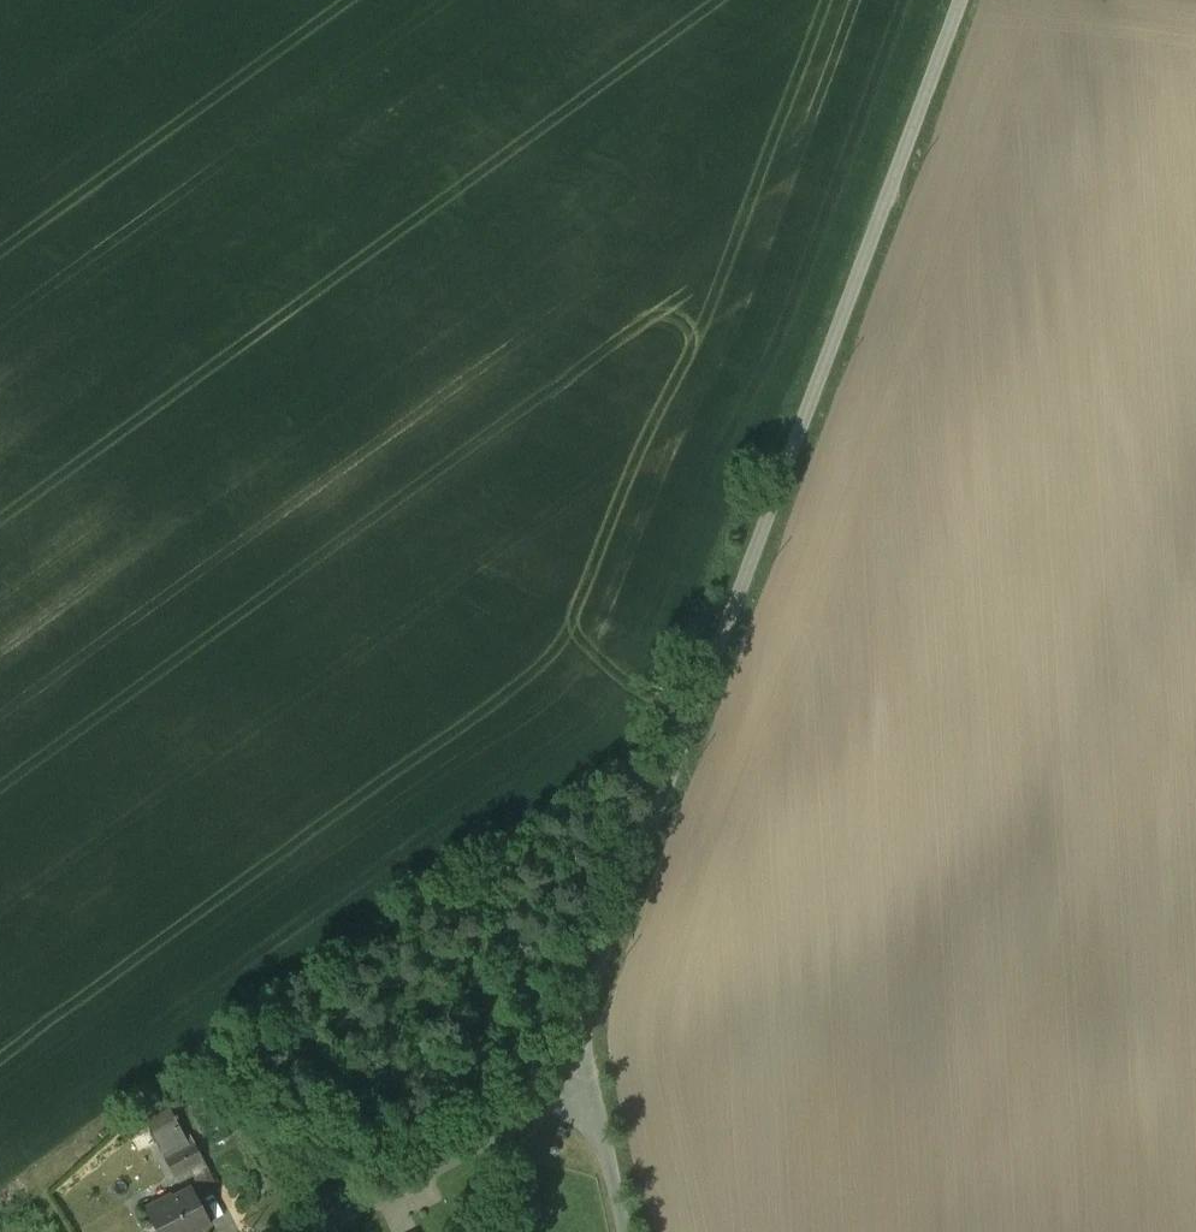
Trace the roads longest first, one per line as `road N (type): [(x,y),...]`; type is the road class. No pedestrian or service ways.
road 1 (unclassified): [(570,1096),(595,977),(963,0)]
road 2 (unclassified): [(570,1096),(541,1105),(448,1166),(321,1231)]
road 3 (unclassified): [(625,1231),(603,1131),(570,1096)]

